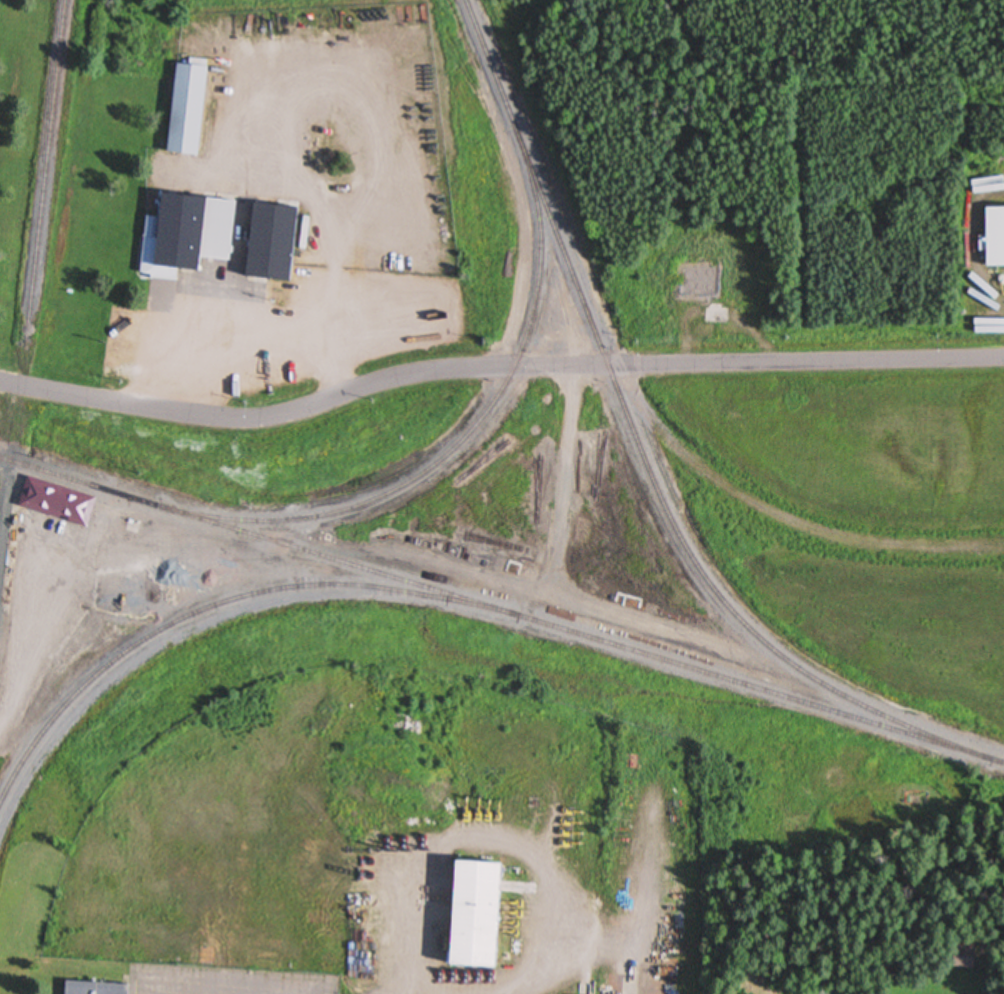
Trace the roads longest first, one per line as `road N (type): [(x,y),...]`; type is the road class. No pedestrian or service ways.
road 1 (residential): [(1003,360),(515,366),(407,377),(261,420),(201,418)]
road 2 (residential): [(0,383),(201,418)]

